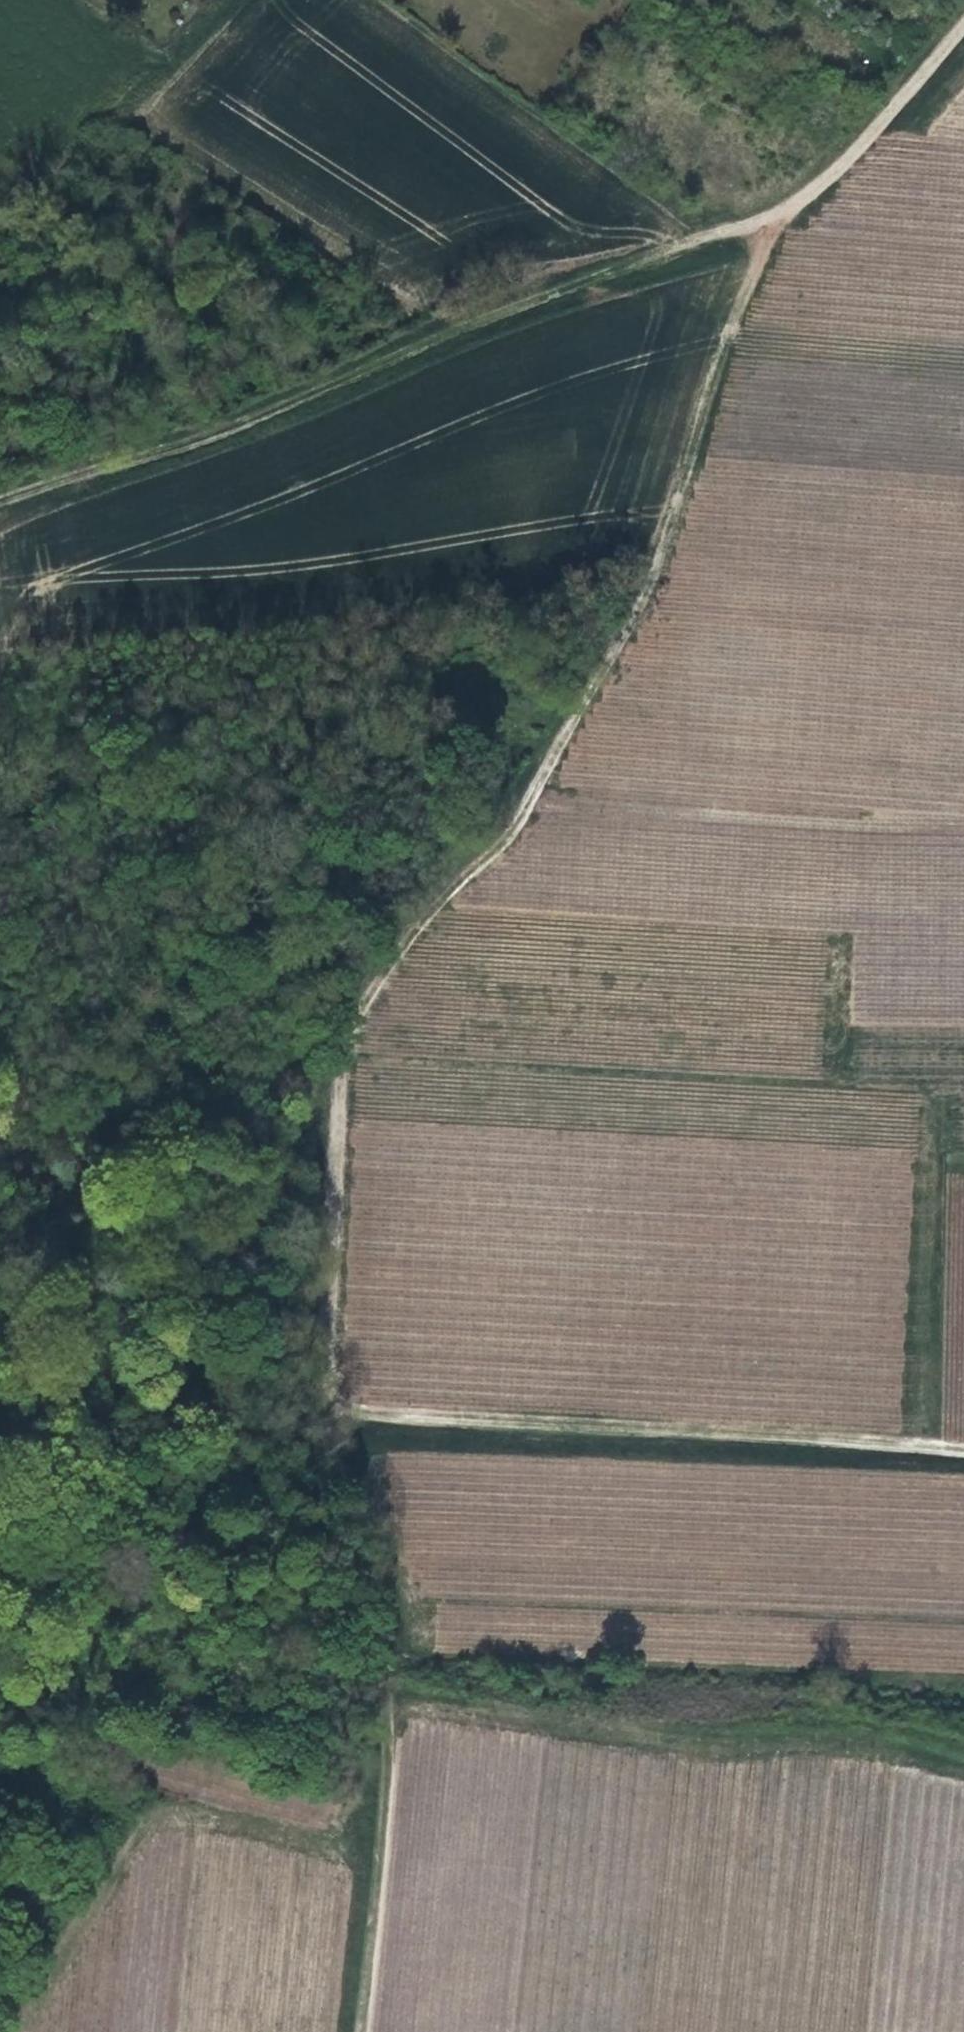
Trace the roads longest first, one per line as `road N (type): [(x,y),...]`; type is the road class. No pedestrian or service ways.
road 1 (track): [(786,209),(727,326),(639,607),(527,808),(421,923),(356,1015),(340,1059),(327,1341),(334,1449),(377,1573),(392,1701),(362,2031)]
road 2 (track): [(0,499),(244,420),(453,330),(786,209)]
road 3 (track): [(331,1407),(963,1453)]
road 4 (track): [(786,209),(843,166),(963,28)]

